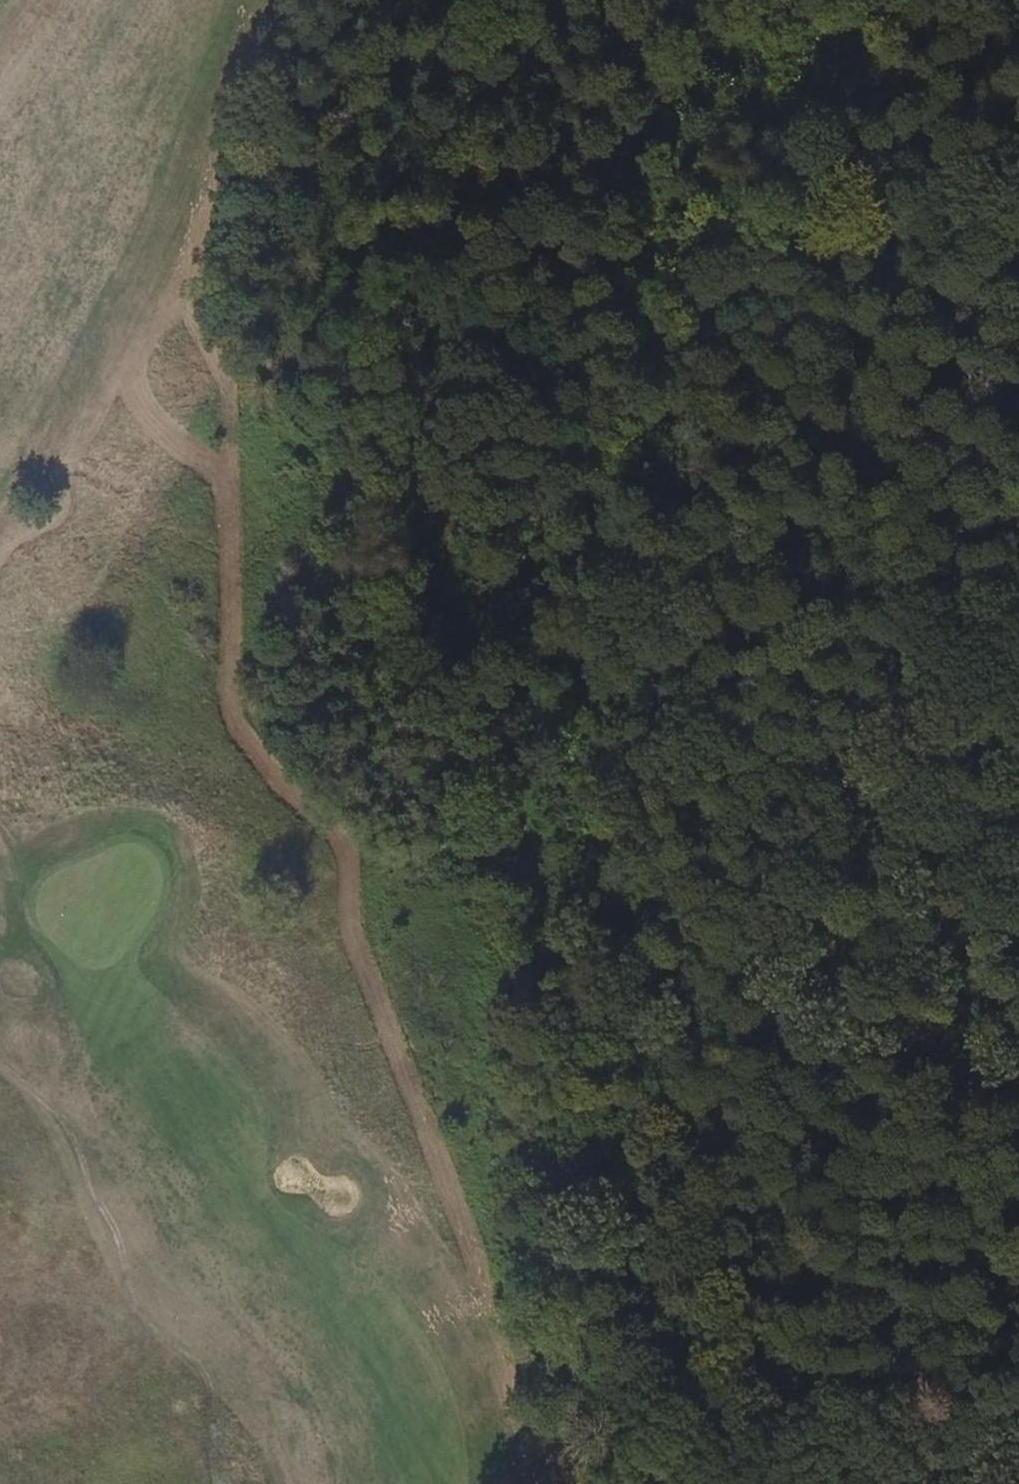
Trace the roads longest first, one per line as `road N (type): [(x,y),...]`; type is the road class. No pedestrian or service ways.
road 1 (track): [(529,0),(423,187),(399,357),(405,497),(480,661),(521,816),(538,1154),(576,1441)]
road 2 (track): [(576,1441),(1018,1427)]

